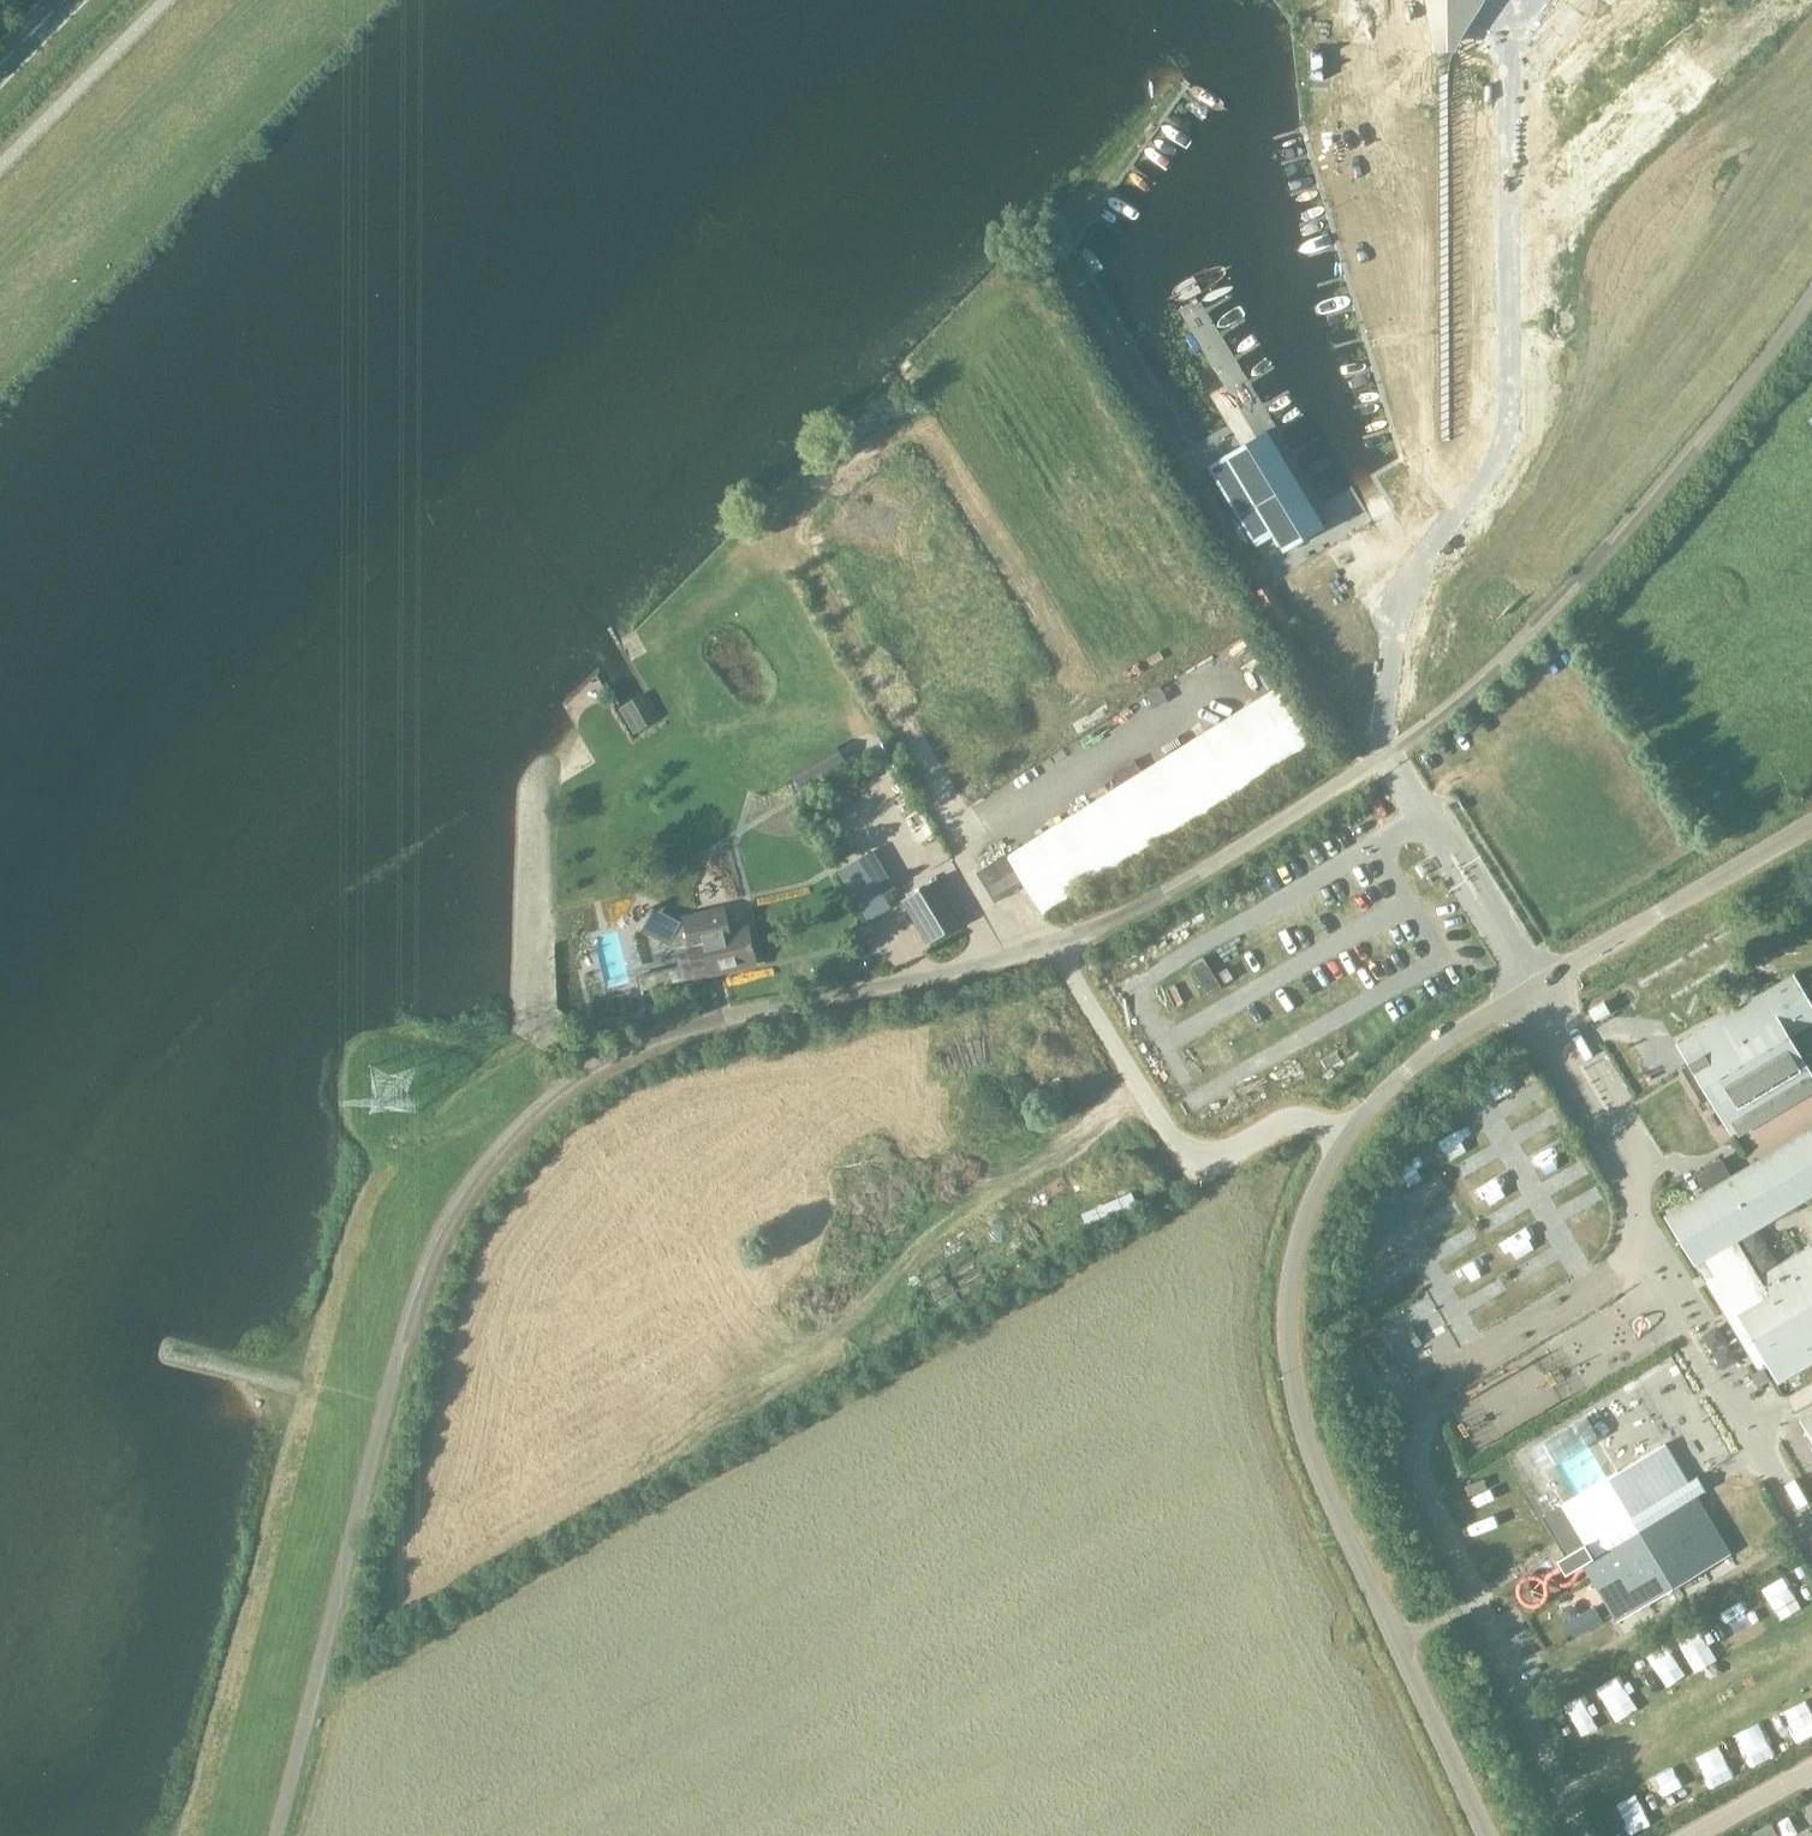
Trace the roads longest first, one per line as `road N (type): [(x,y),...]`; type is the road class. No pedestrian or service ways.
road 1 (unclassified): [(277,1835),(417,1290),(455,1206),(517,1127),(584,1072),(648,1040),(1016,955),(1124,915),(1251,842),(1423,727),(1506,656),(1703,436),(1811,291)]
road 2 (unclassified): [(1484,1835),(1300,1420),(1287,1322),(1299,1238),(1344,1140),(1429,1053),(1811,822)]
road 3 (track): [(0,266),(262,0)]

